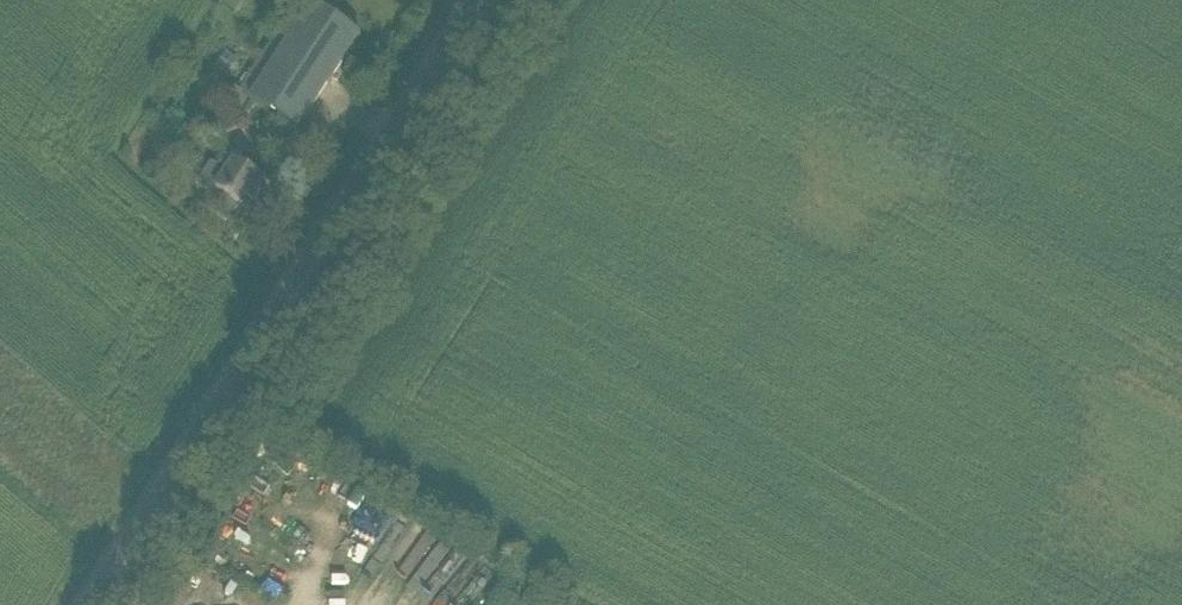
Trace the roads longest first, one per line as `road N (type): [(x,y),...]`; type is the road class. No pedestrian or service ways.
road 1 (unclassified): [(70,604),(459,0)]

